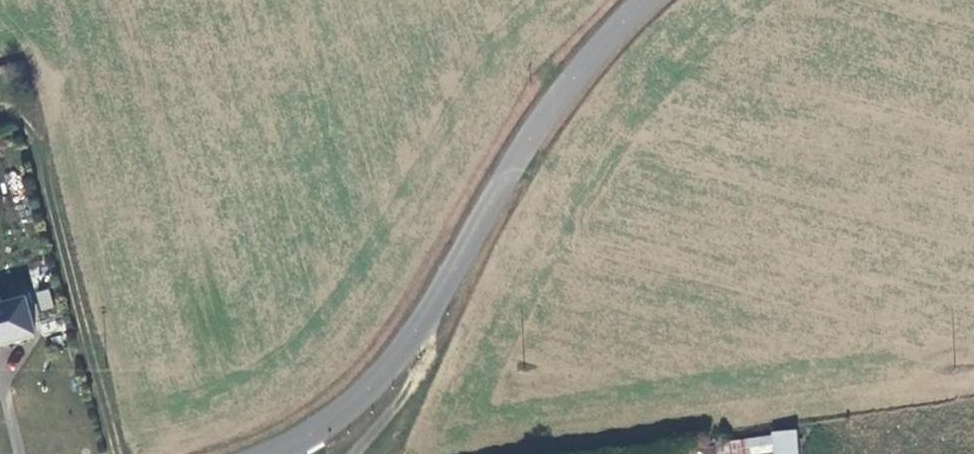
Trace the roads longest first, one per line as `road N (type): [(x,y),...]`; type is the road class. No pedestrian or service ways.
road 1 (tertiary): [(271,453),(376,380),(430,311),(557,98),(645,0)]

